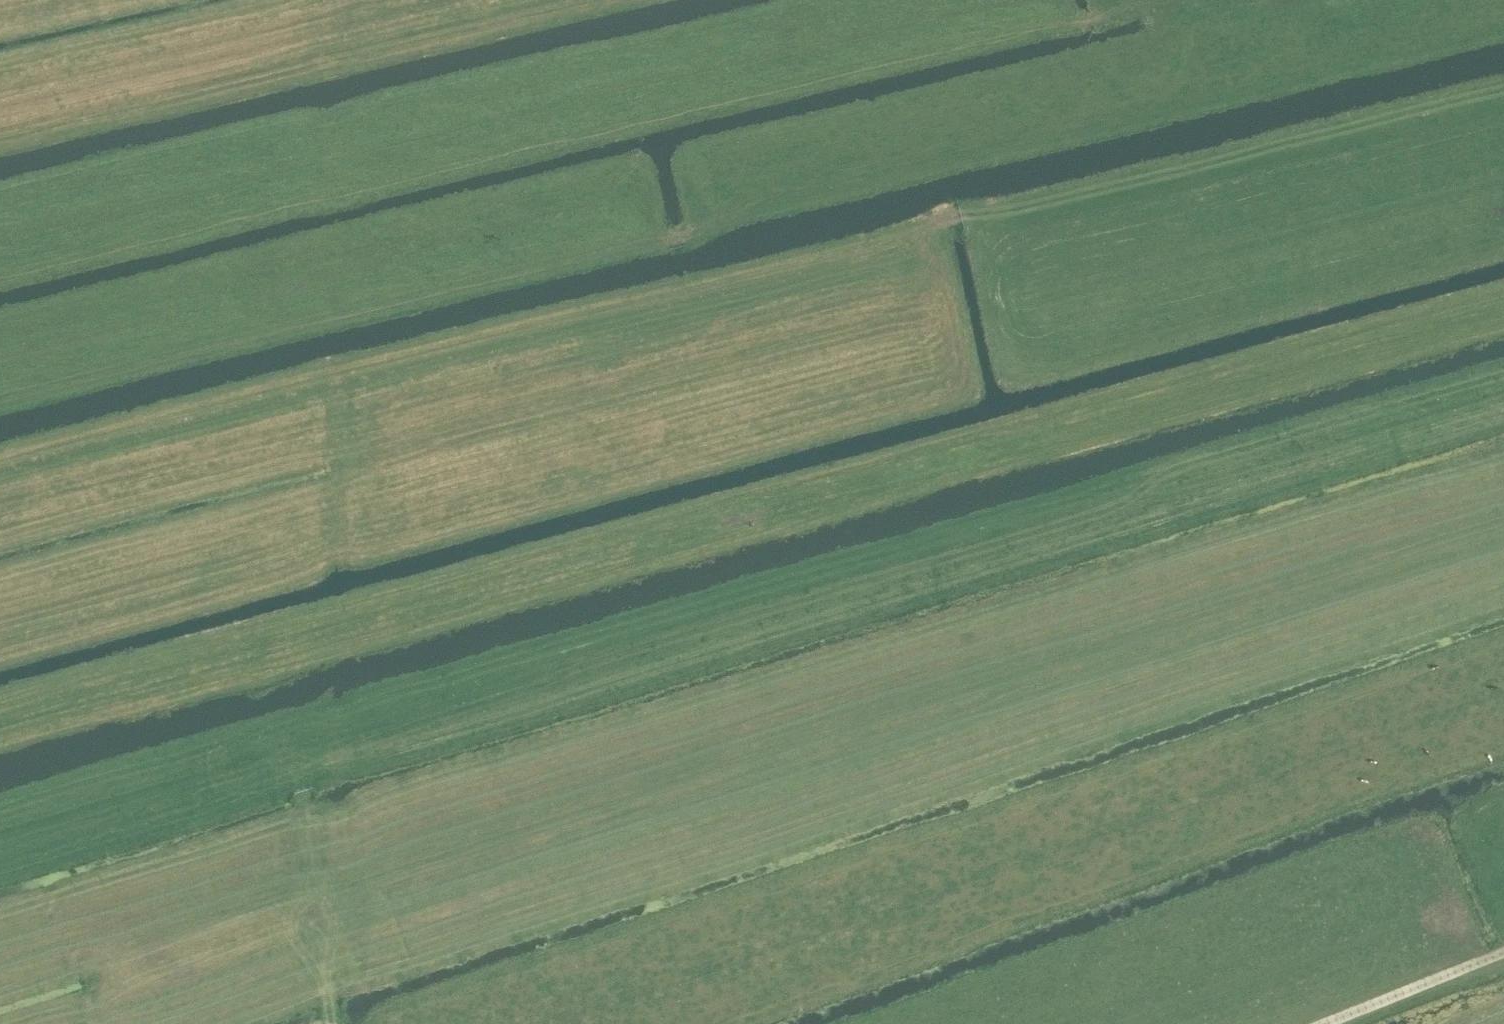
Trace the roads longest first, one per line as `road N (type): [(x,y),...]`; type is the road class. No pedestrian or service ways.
road 1 (track): [(1503,952),(1323,1023)]

